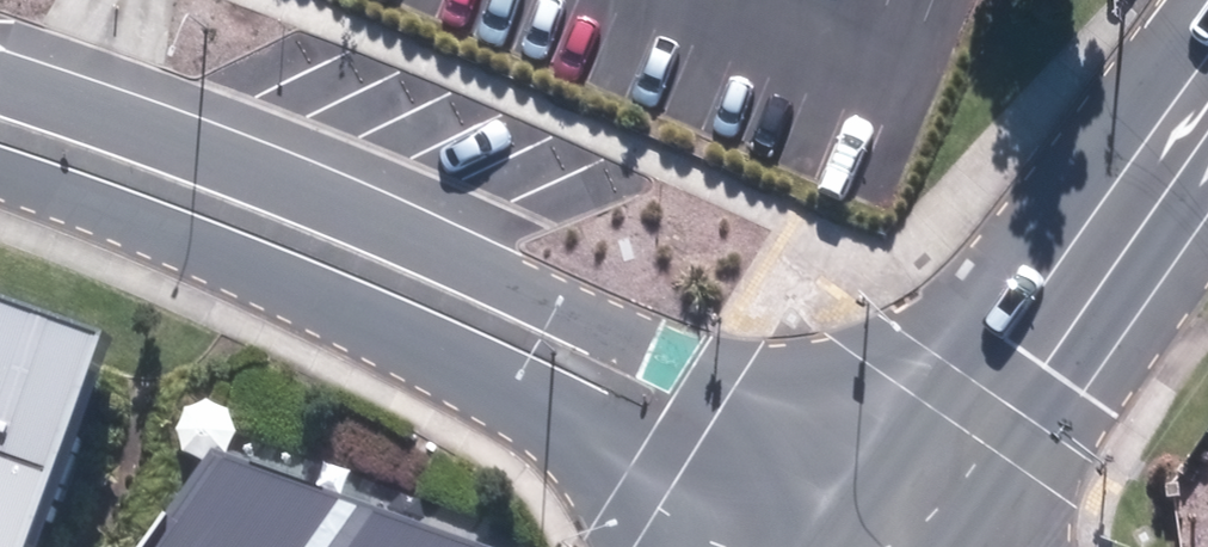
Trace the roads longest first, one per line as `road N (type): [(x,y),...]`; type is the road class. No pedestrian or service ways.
road 1 (unclassified): [(0,39),(91,64),(649,345),(903,515)]
road 2 (unclassified): [(778,546),(640,457),(0,151)]
road 3 (secondary): [(1207,70),(961,400),(903,515)]

